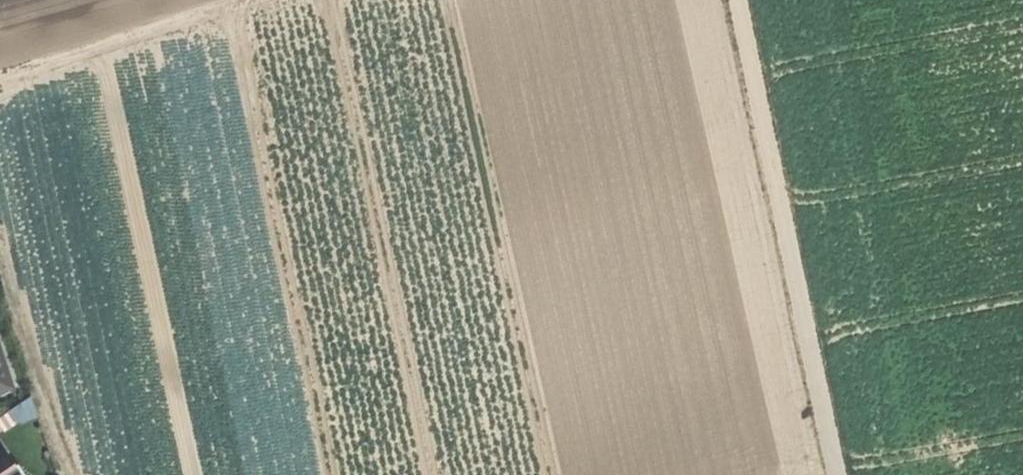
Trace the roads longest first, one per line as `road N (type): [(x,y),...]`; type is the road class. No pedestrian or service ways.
road 1 (track): [(839,474),(743,0)]

